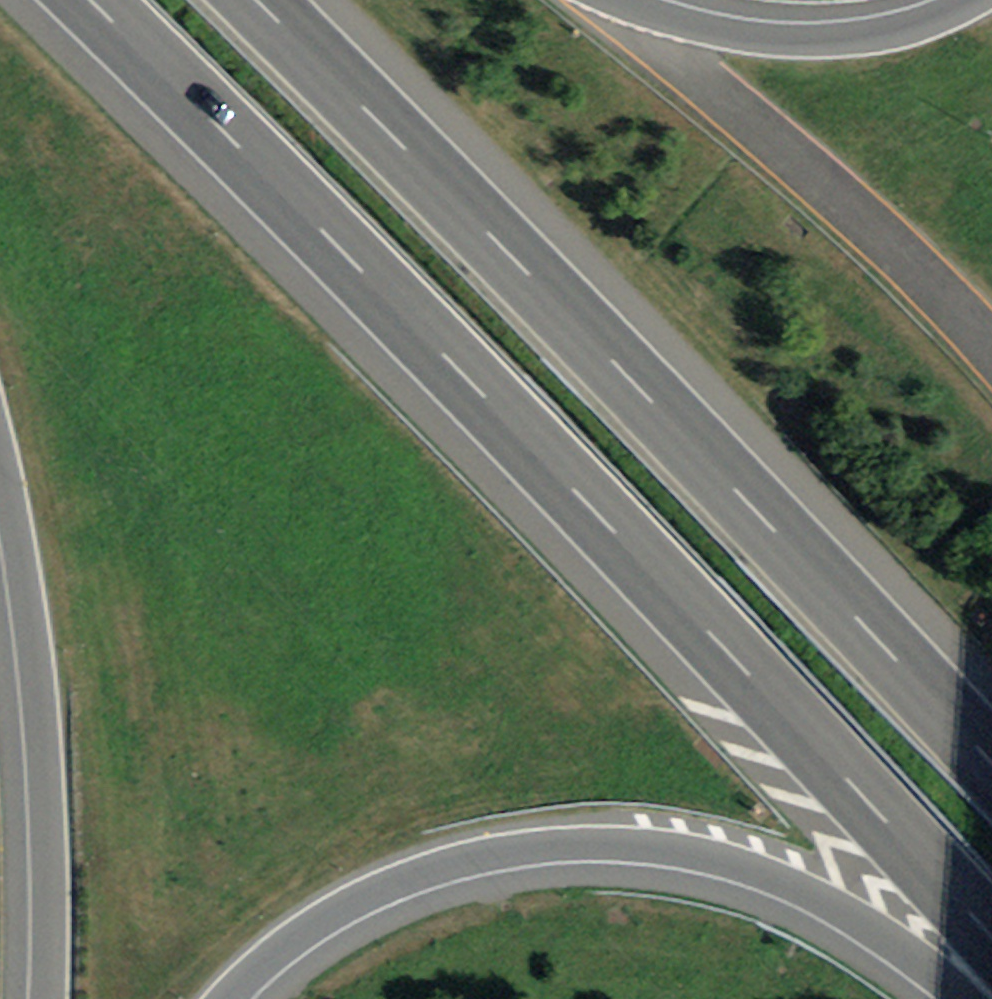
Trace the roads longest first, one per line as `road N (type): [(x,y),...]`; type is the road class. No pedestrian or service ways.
road 1 (motorway): [(89,0),(575,491),(991,934)]
road 2 (motorway): [(991,769),(256,0)]
road 3 (motorway): [(228,998),(313,925),(425,873),(486,855),(604,844),(712,857),(816,896),(962,998)]
road 4 (motorway): [(0,470),(24,589),(42,762),(45,998)]
road 5 (motorway): [(977,0),(928,22),(838,42),(706,29),(623,0)]

